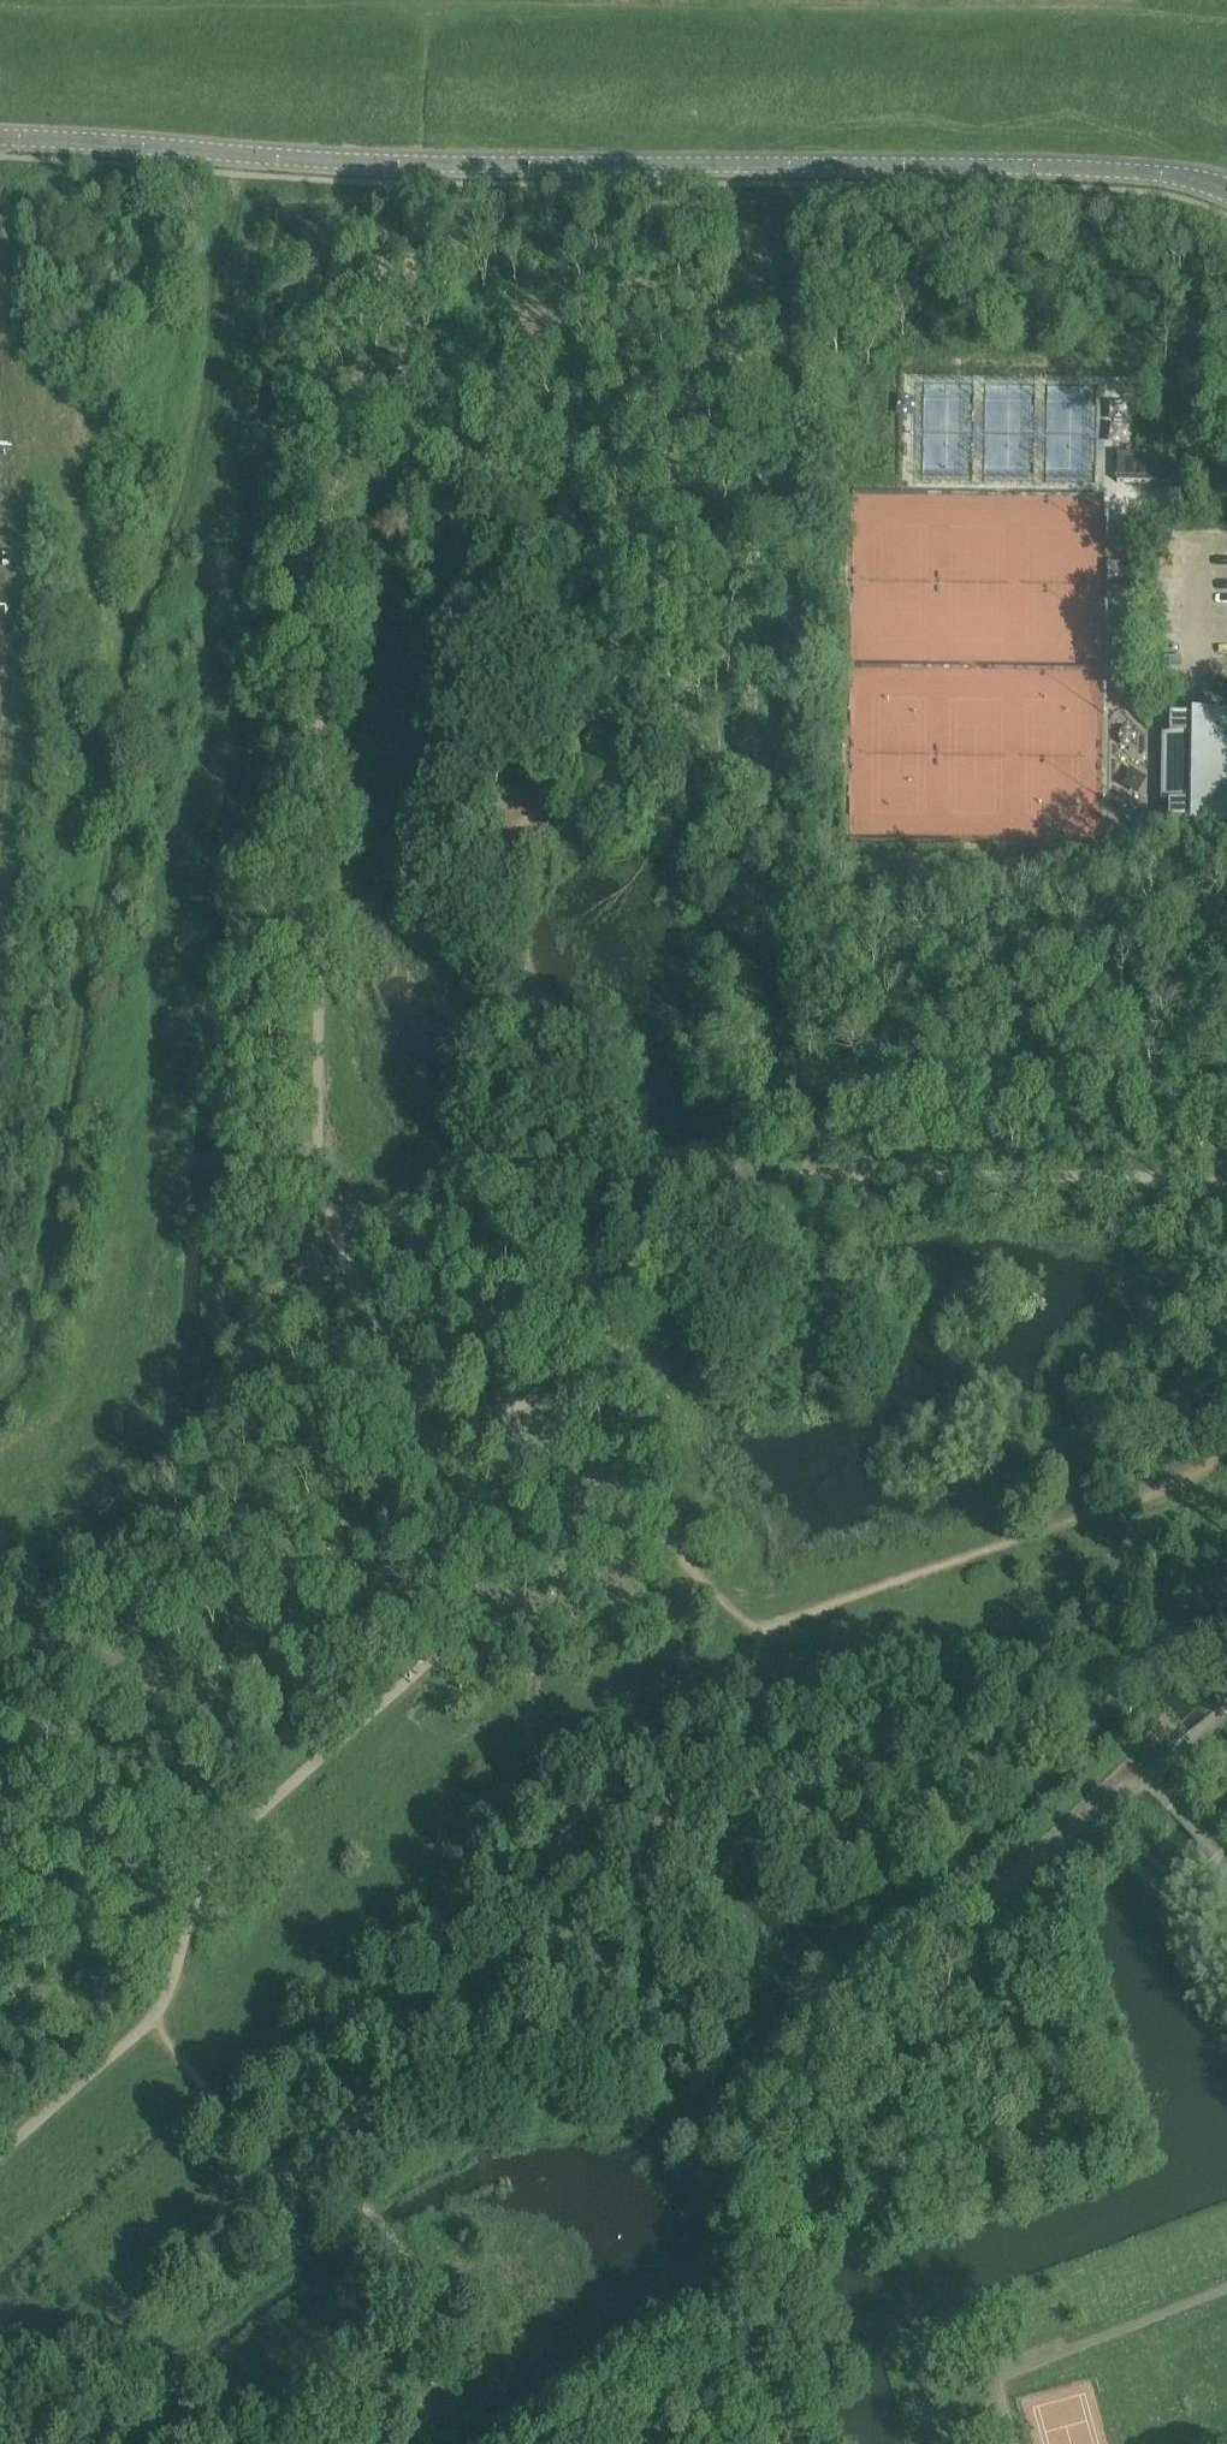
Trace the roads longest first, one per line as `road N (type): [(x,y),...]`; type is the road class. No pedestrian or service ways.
road 1 (unclassified): [(0,144),(410,165),(1109,165),(1226,190)]

